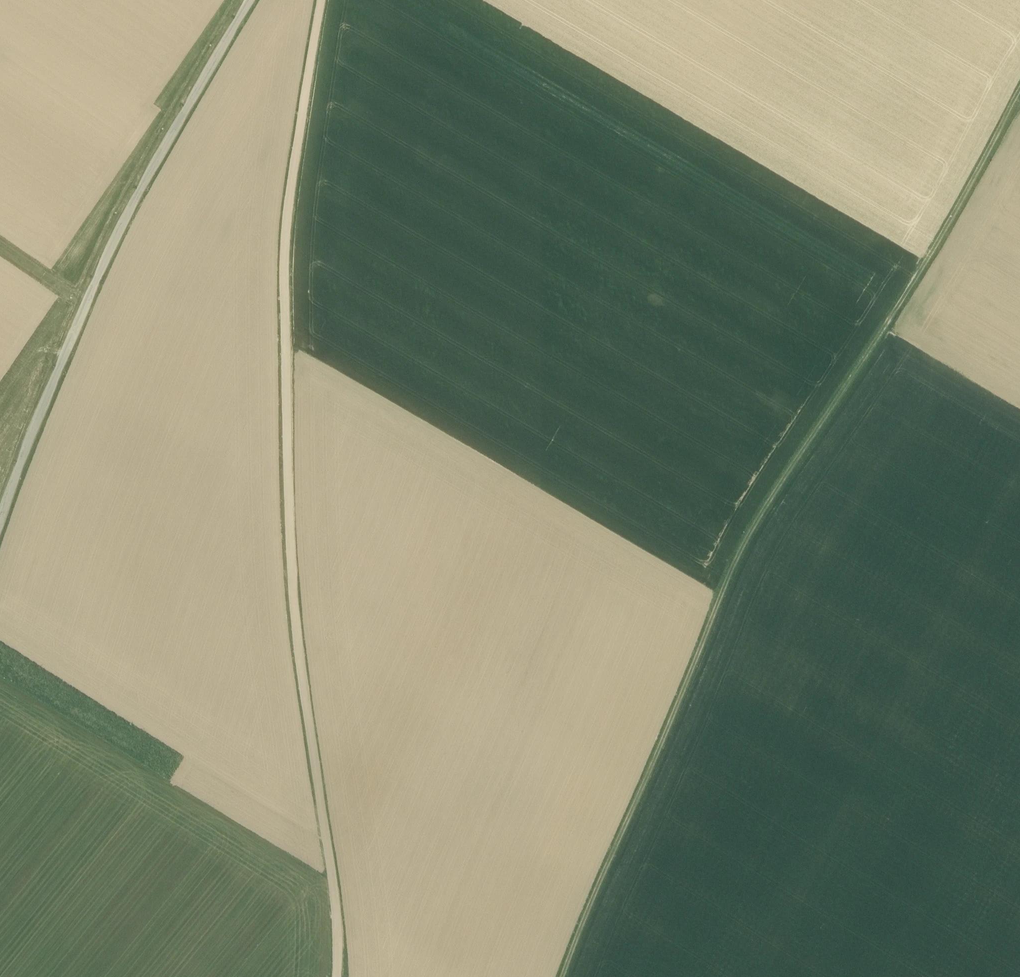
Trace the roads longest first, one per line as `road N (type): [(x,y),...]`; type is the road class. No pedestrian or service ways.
road 1 (track): [(1019,89),(916,277),(755,523),(564,976)]
road 2 (track): [(320,0),(281,254),(284,495),(334,976)]
road 3 (unclassified): [(0,515),(108,246),(248,0)]

